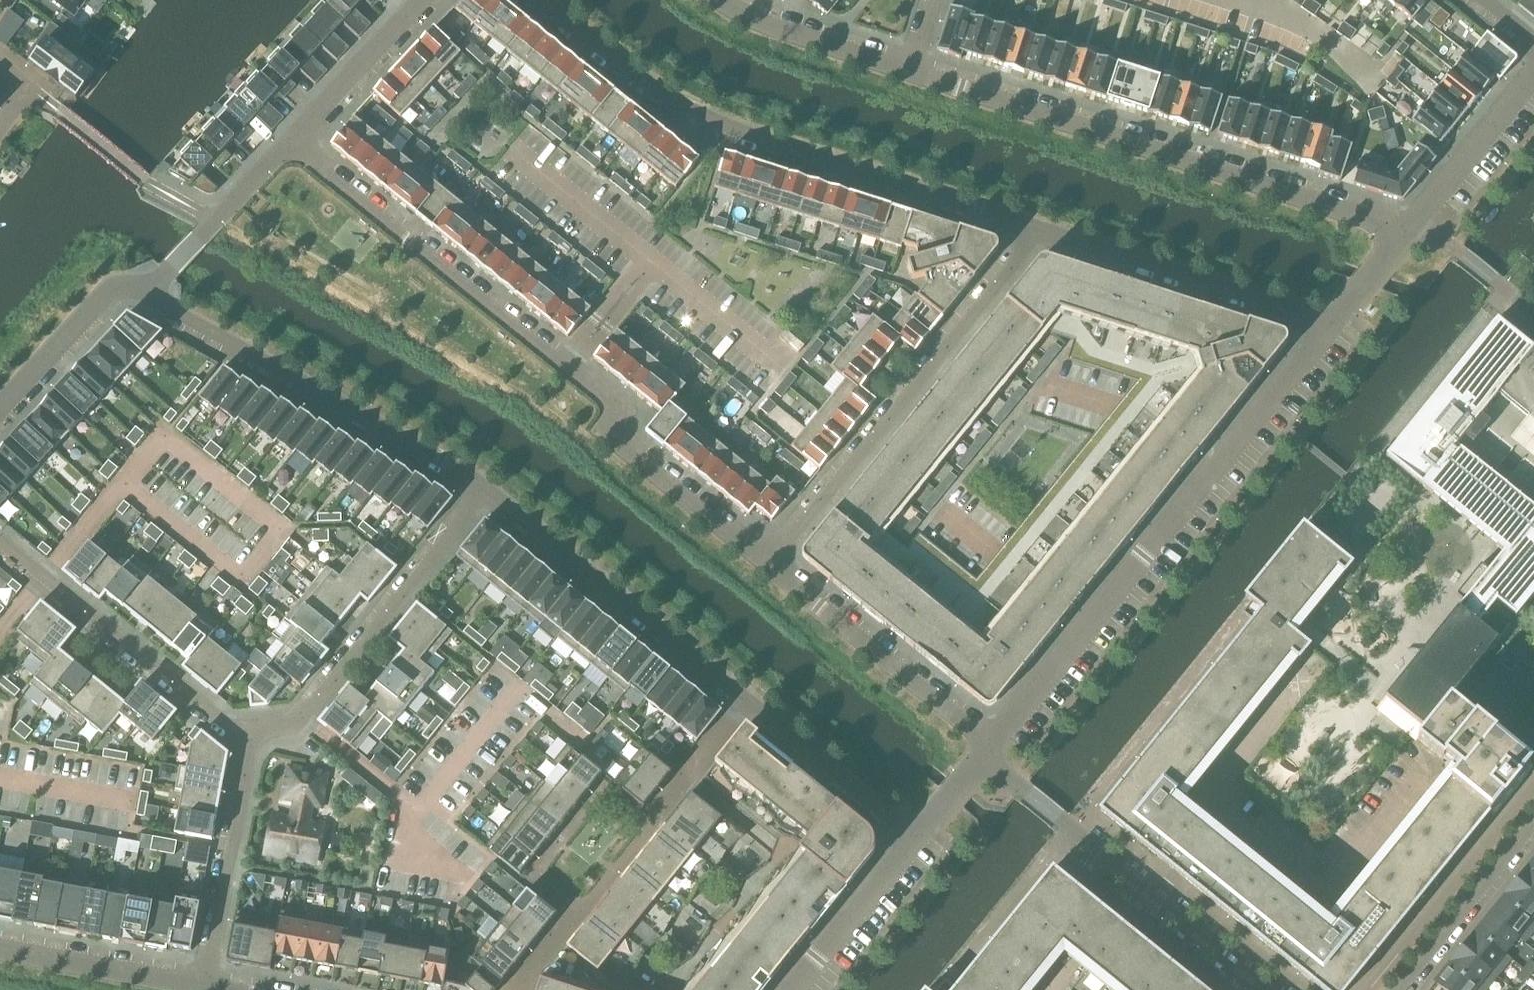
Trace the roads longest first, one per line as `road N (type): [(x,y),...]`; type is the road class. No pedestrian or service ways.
road 1 (residential): [(770,554),(631,448),(617,410),(290,137)]
road 2 (residential): [(543,0),(697,115),(1039,227)]
road 3 (residential): [(1331,322),(986,745)]
road 4 (residential): [(1406,230),(911,71)]
road 5 (residential): [(1039,227),(770,554)]
road 6 (residential): [(127,286),(470,487)]
road 7 (residential): [(1271,989),(1014,784),(986,745)]
road 8 (residential): [(470,487),(748,698)]
road 9 (residential): [(470,487),(300,715),(252,751)]
road 10 (residential): [(0,546),(252,751)]
road 11 (residential): [(1039,227),(1331,322)]
road 12 (residential): [(986,745),(770,554)]
road 13 (residential): [(252,751),(205,988)]
road 14 (residential): [(127,286),(167,272),(290,137)]
road 15 (residential): [(748,698),(916,835)]
road 16 (residential): [(1533,822),(1401,989)]
road 17 (residential): [(0,950),(205,988)]
road 18 (residential): [(911,71),(758,21),(720,0)]
road 19 (residential): [(1406,230),(1533,71)]
road 20 (residential): [(916,835),(788,989)]
road 21 (residential): [(290,137),(421,0)]
road 22 (residential): [(0,414),(127,286)]
road 23 (residential): [(748,698),(654,825)]

